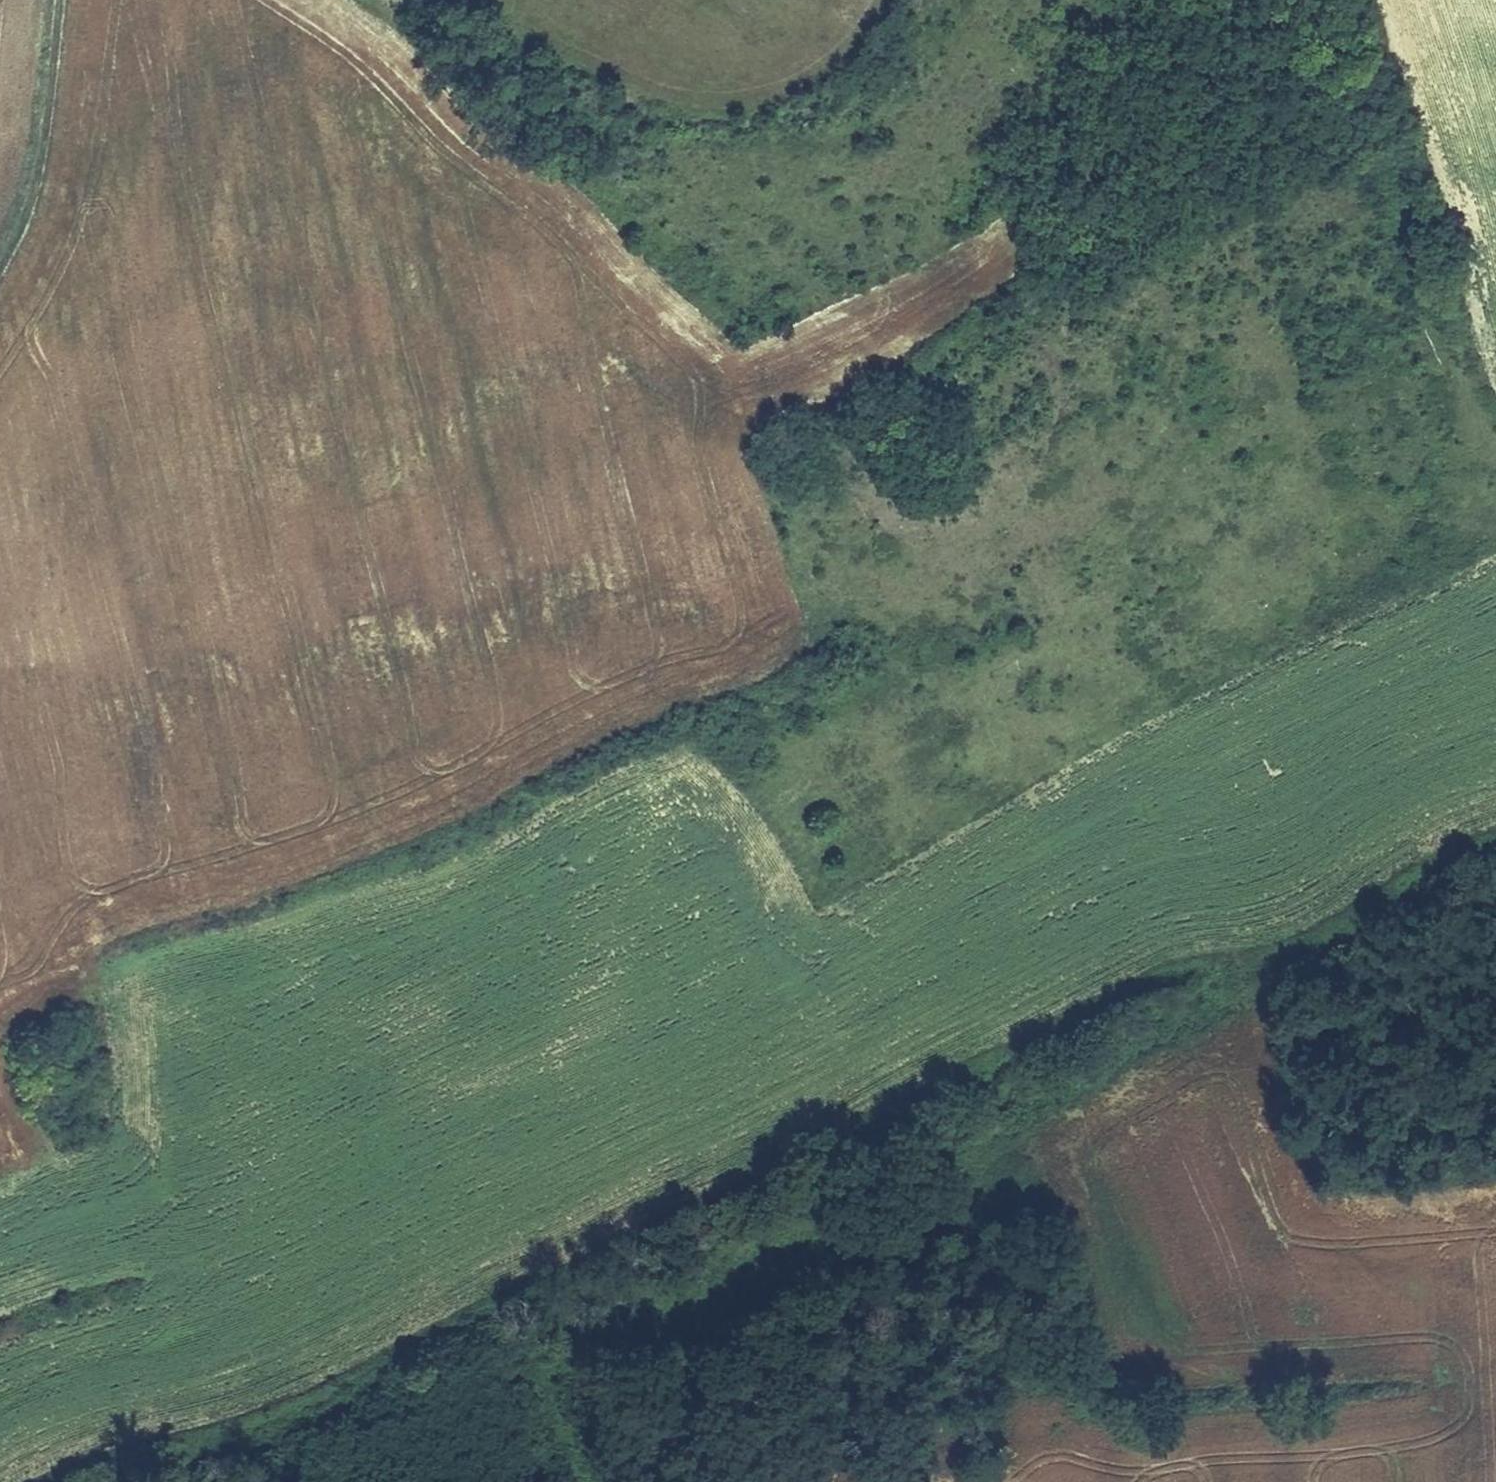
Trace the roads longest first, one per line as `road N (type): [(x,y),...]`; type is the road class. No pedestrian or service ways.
road 1 (track): [(0,277),(24,242),(46,143),(61,0)]

